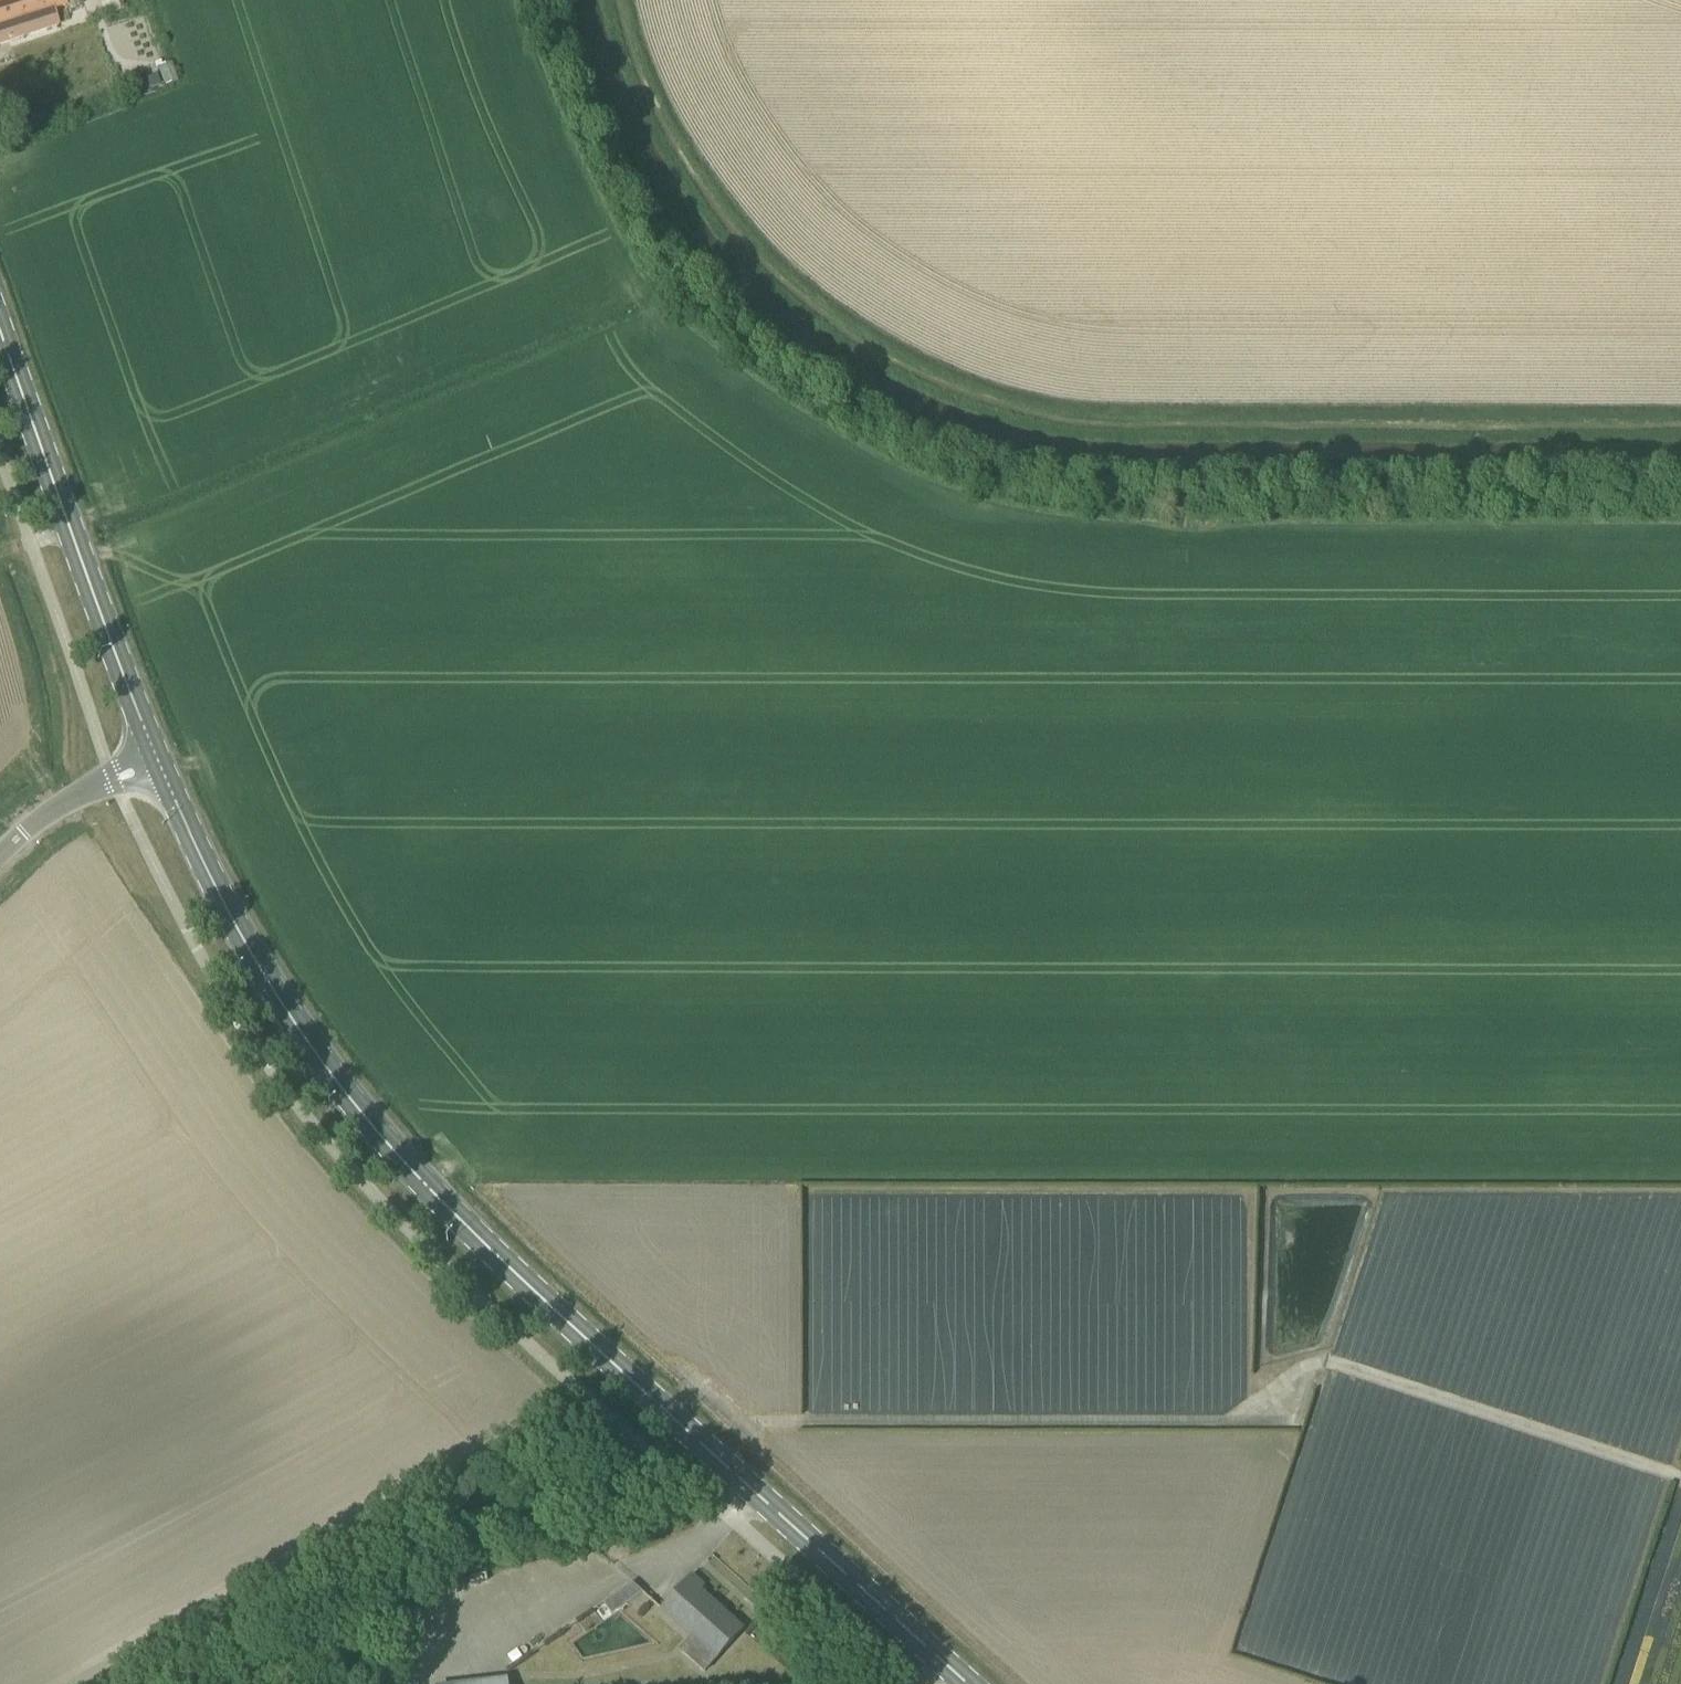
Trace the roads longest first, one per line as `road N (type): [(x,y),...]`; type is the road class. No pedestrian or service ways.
road 1 (primary): [(963,1683),(455,1216),(353,1107),(278,1003),(153,759)]
road 2 (primary): [(153,759),(0,340)]
road 3 (unclassified): [(0,857),(60,810),(153,759)]

